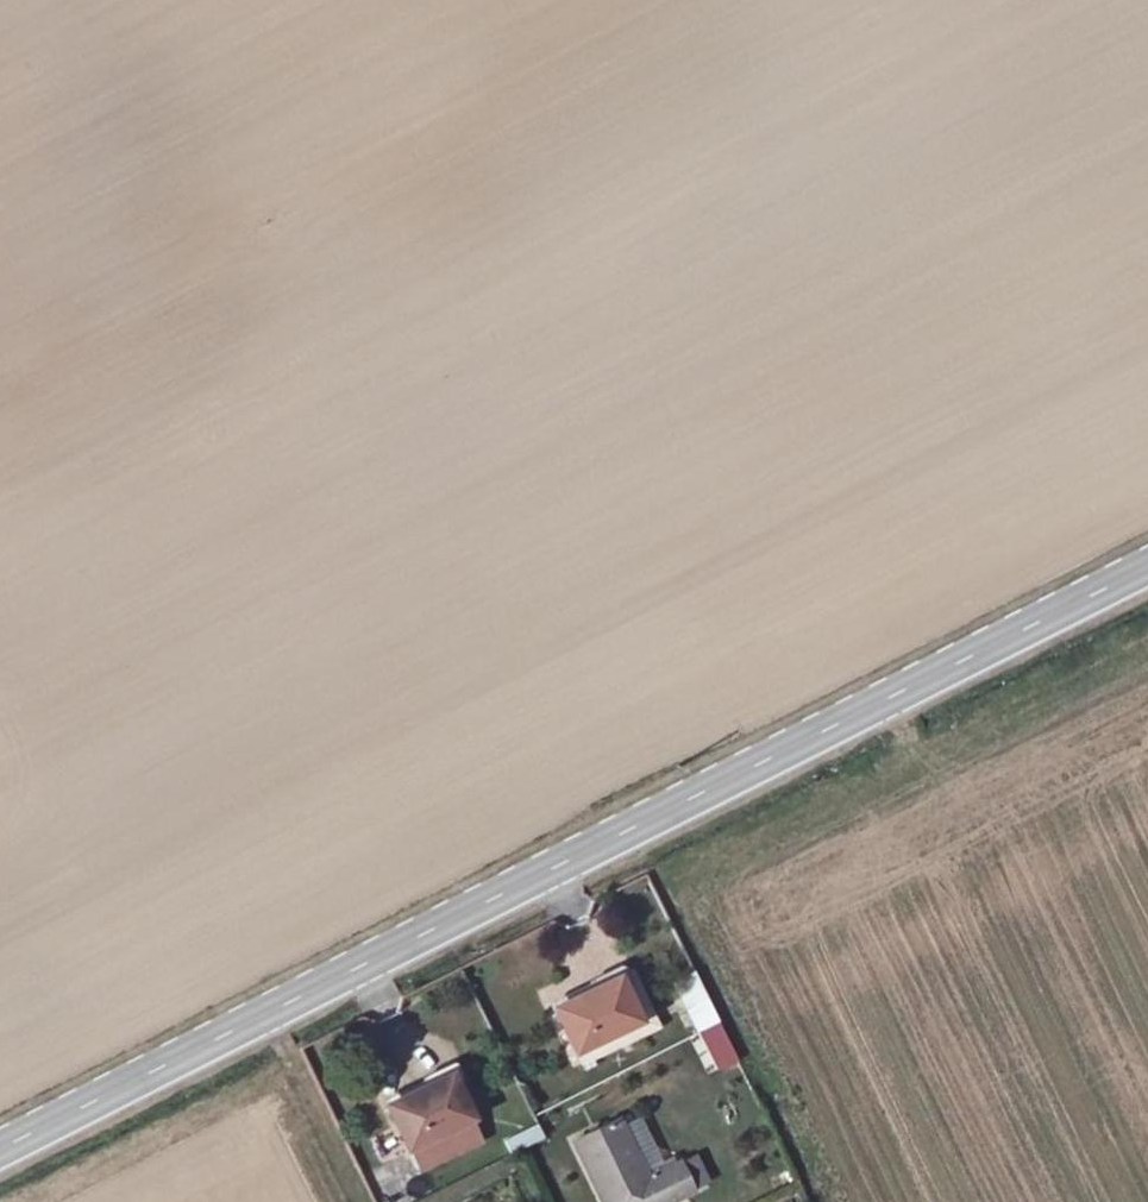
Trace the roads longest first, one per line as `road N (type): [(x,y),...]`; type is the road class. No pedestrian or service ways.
road 1 (secondary): [(1147,565),(0,1147)]

